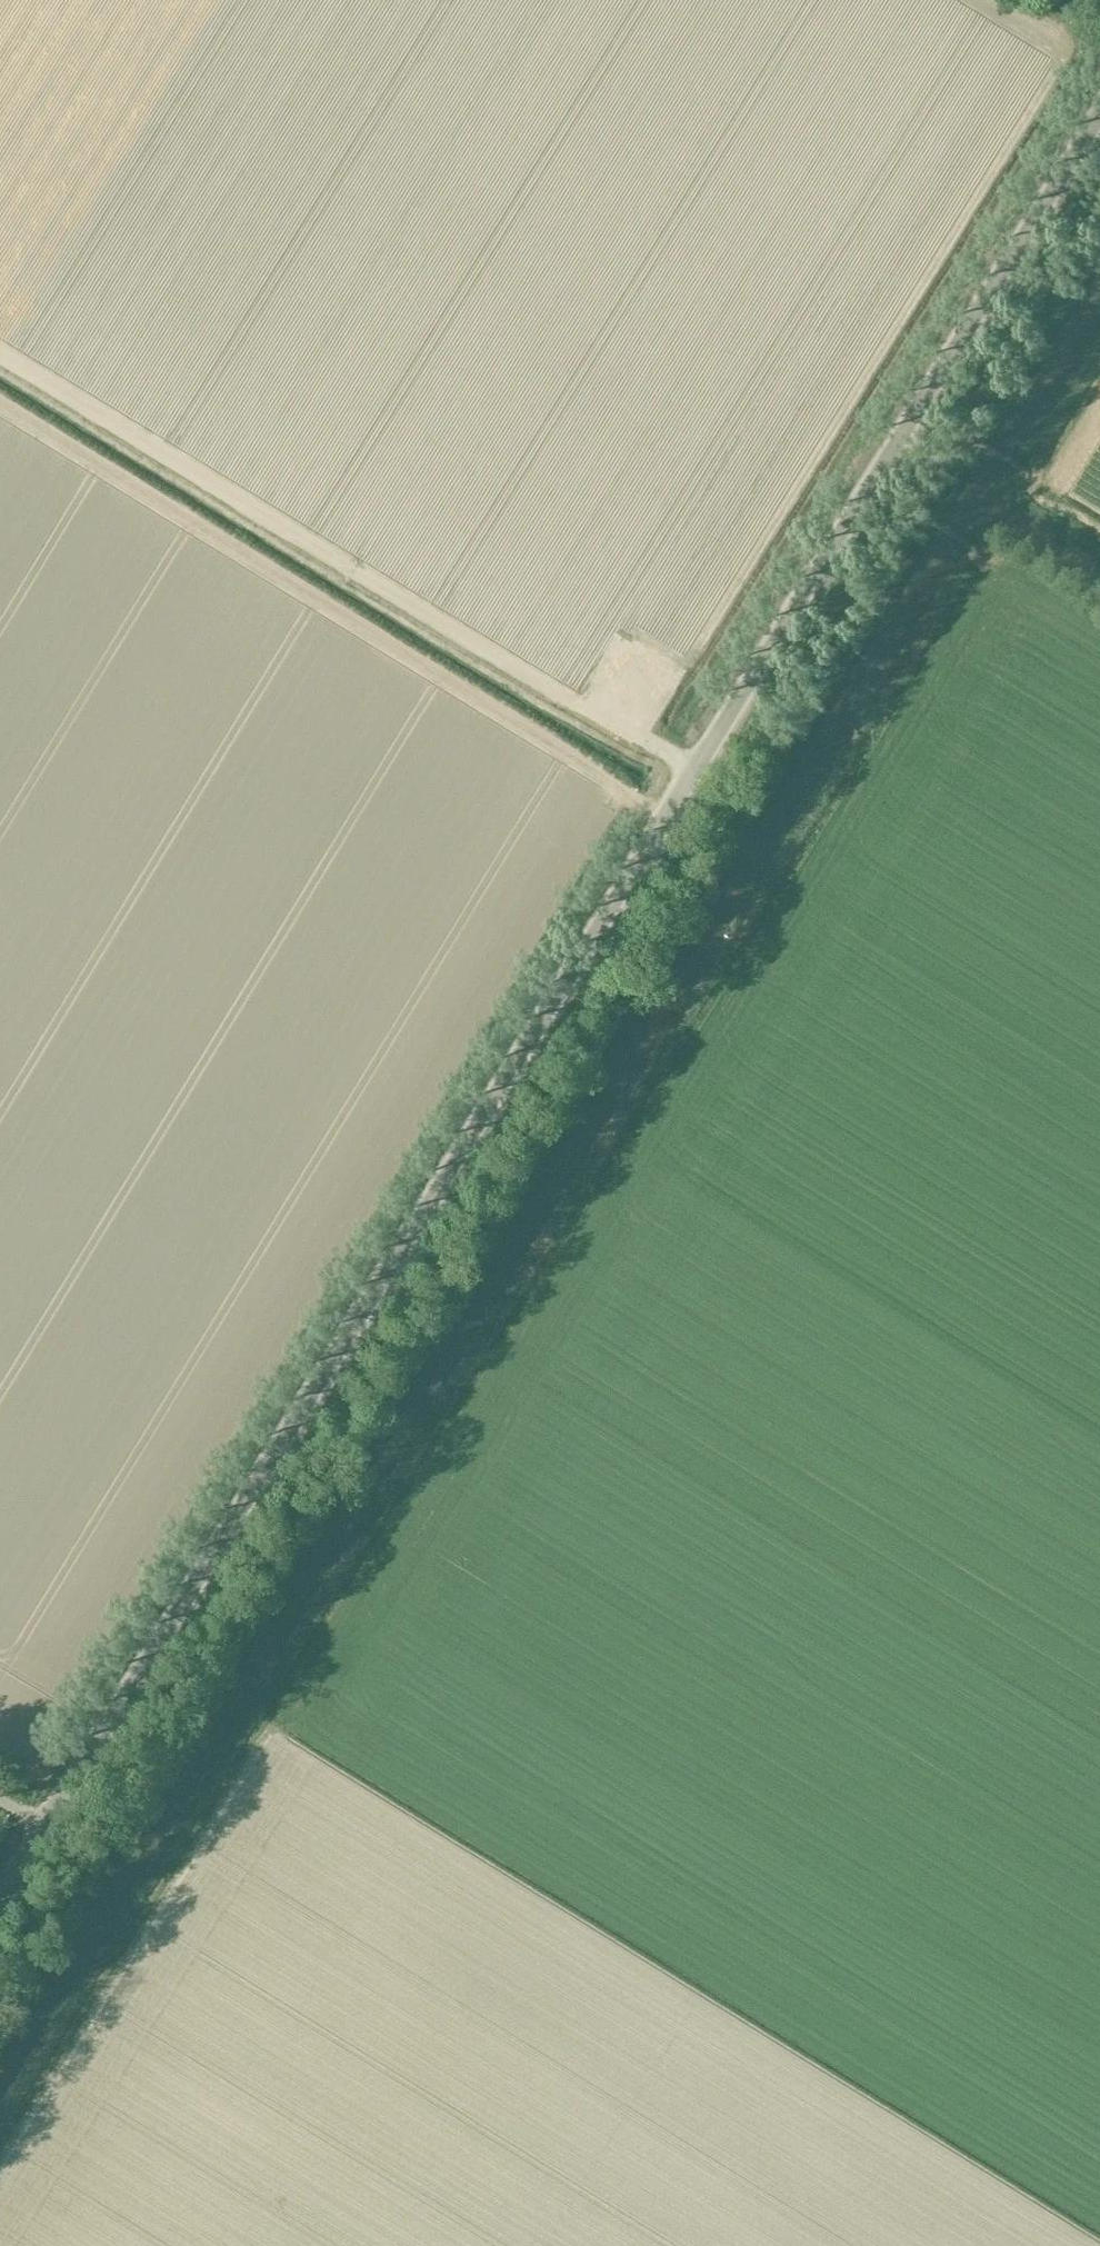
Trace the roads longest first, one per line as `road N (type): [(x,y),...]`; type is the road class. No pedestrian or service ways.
road 1 (unclassified): [(0,1901),(1099,113)]
road 2 (track): [(0,410),(665,819)]

